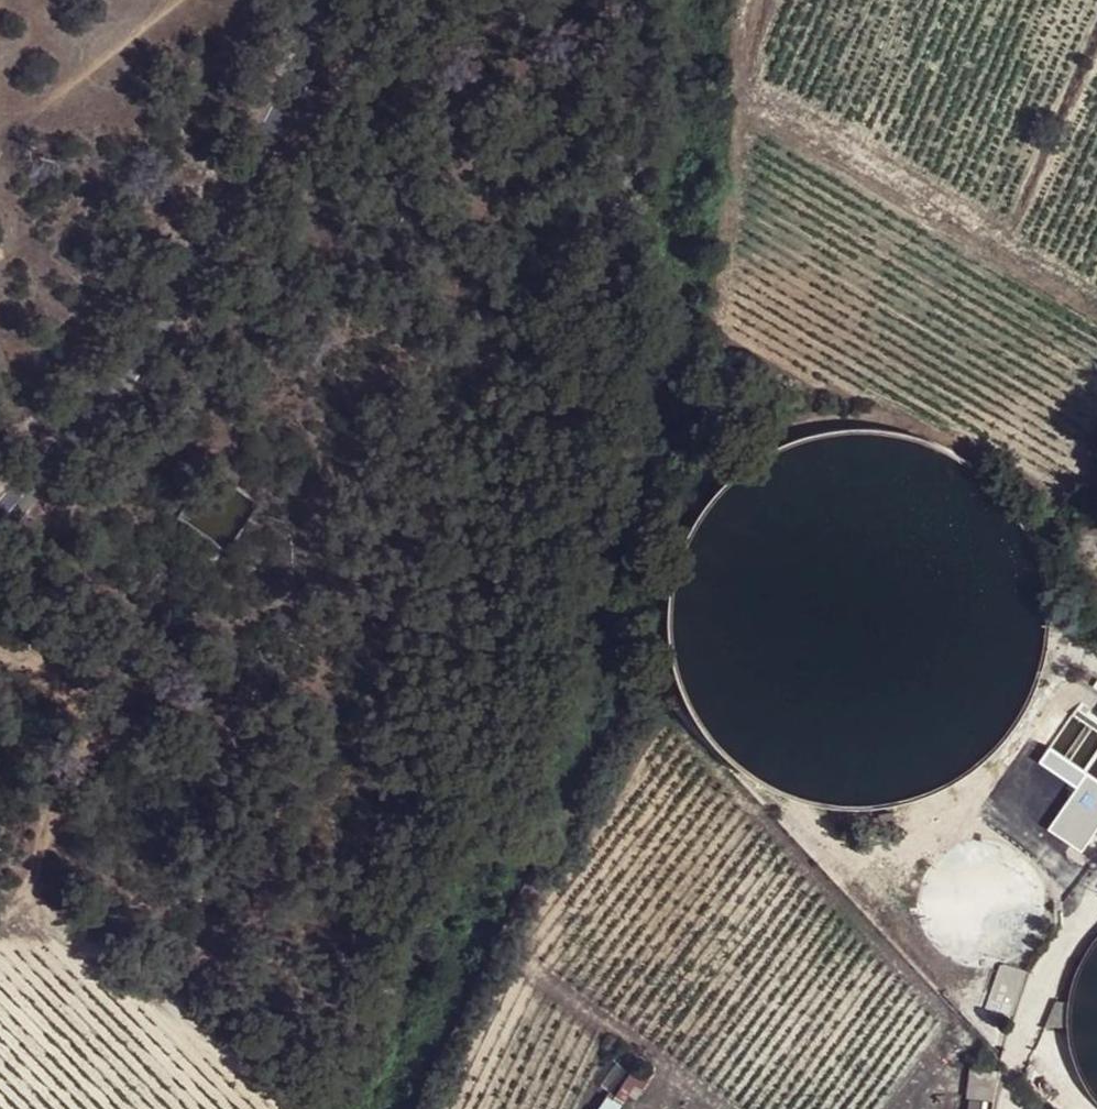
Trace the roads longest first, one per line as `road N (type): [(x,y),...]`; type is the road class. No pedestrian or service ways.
road 1 (tertiary): [(0,523),(117,387),(212,251),(303,69),(324,0)]
road 2 (residential): [(1096,898),(1055,963),(1021,1048)]

